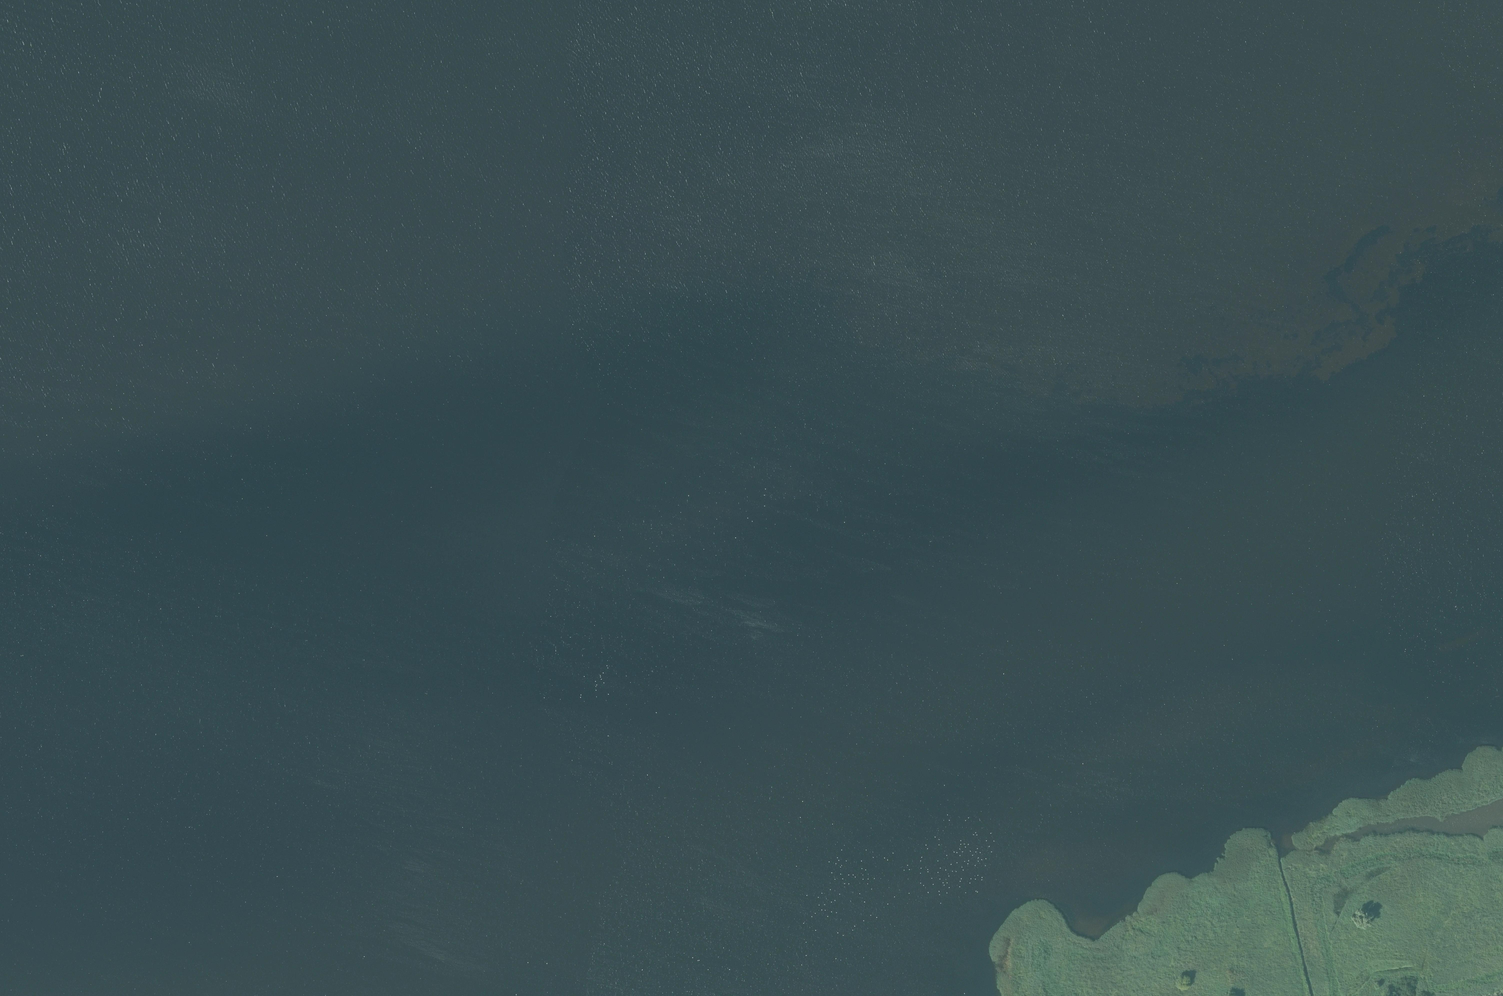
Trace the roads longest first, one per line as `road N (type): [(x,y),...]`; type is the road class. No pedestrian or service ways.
road 1 (track): [(1334,995),(1318,887),(1389,857),(1502,855)]

